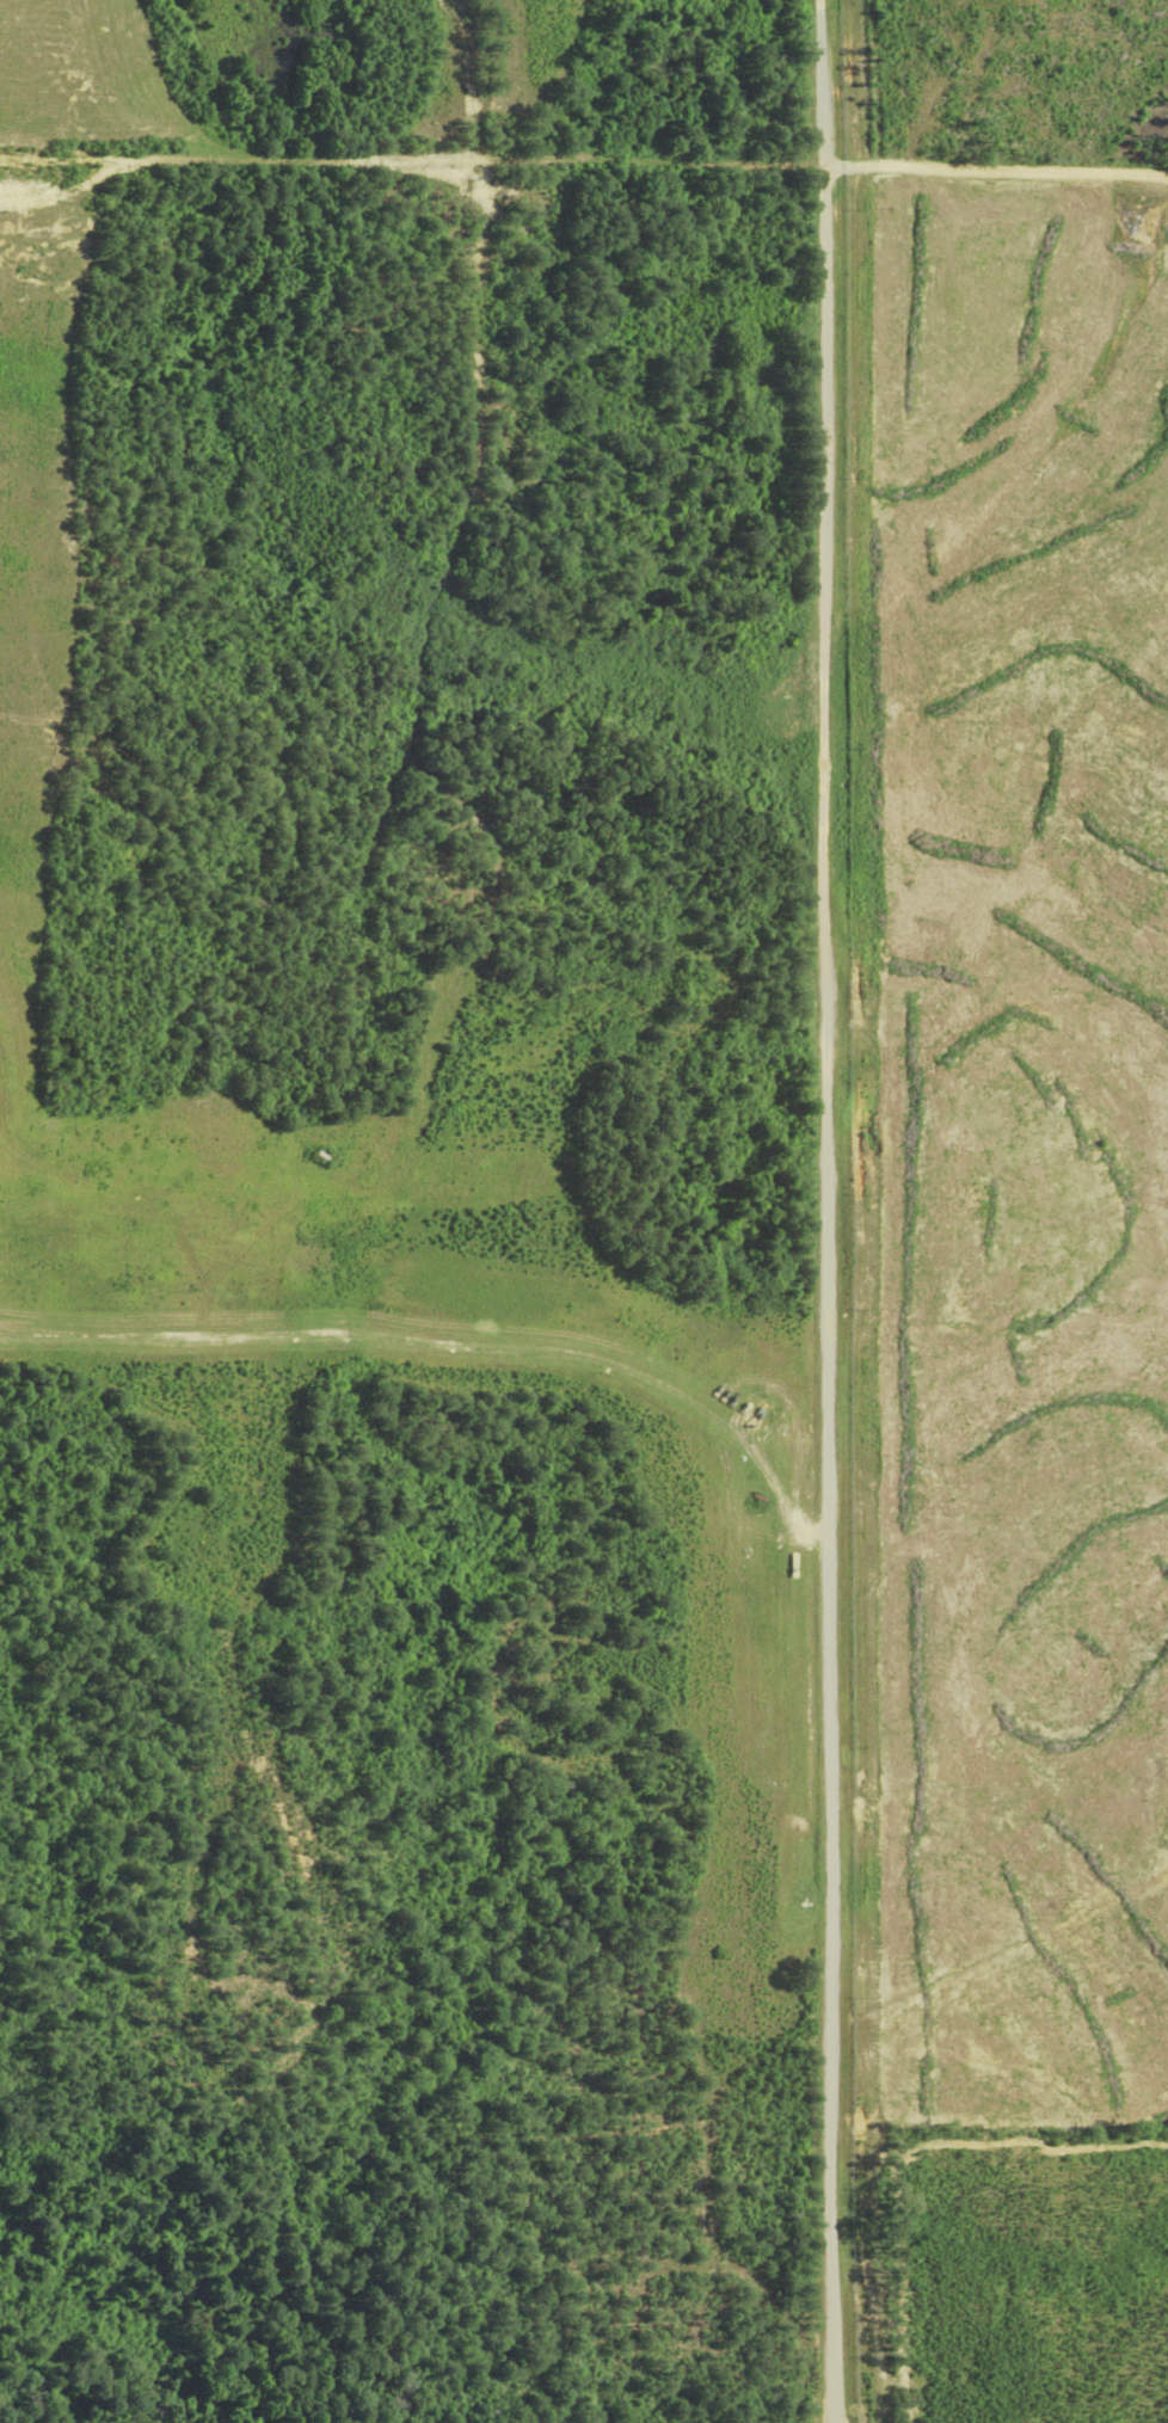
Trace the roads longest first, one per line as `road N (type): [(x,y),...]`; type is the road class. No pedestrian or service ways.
road 1 (track): [(0,164),(826,170)]

